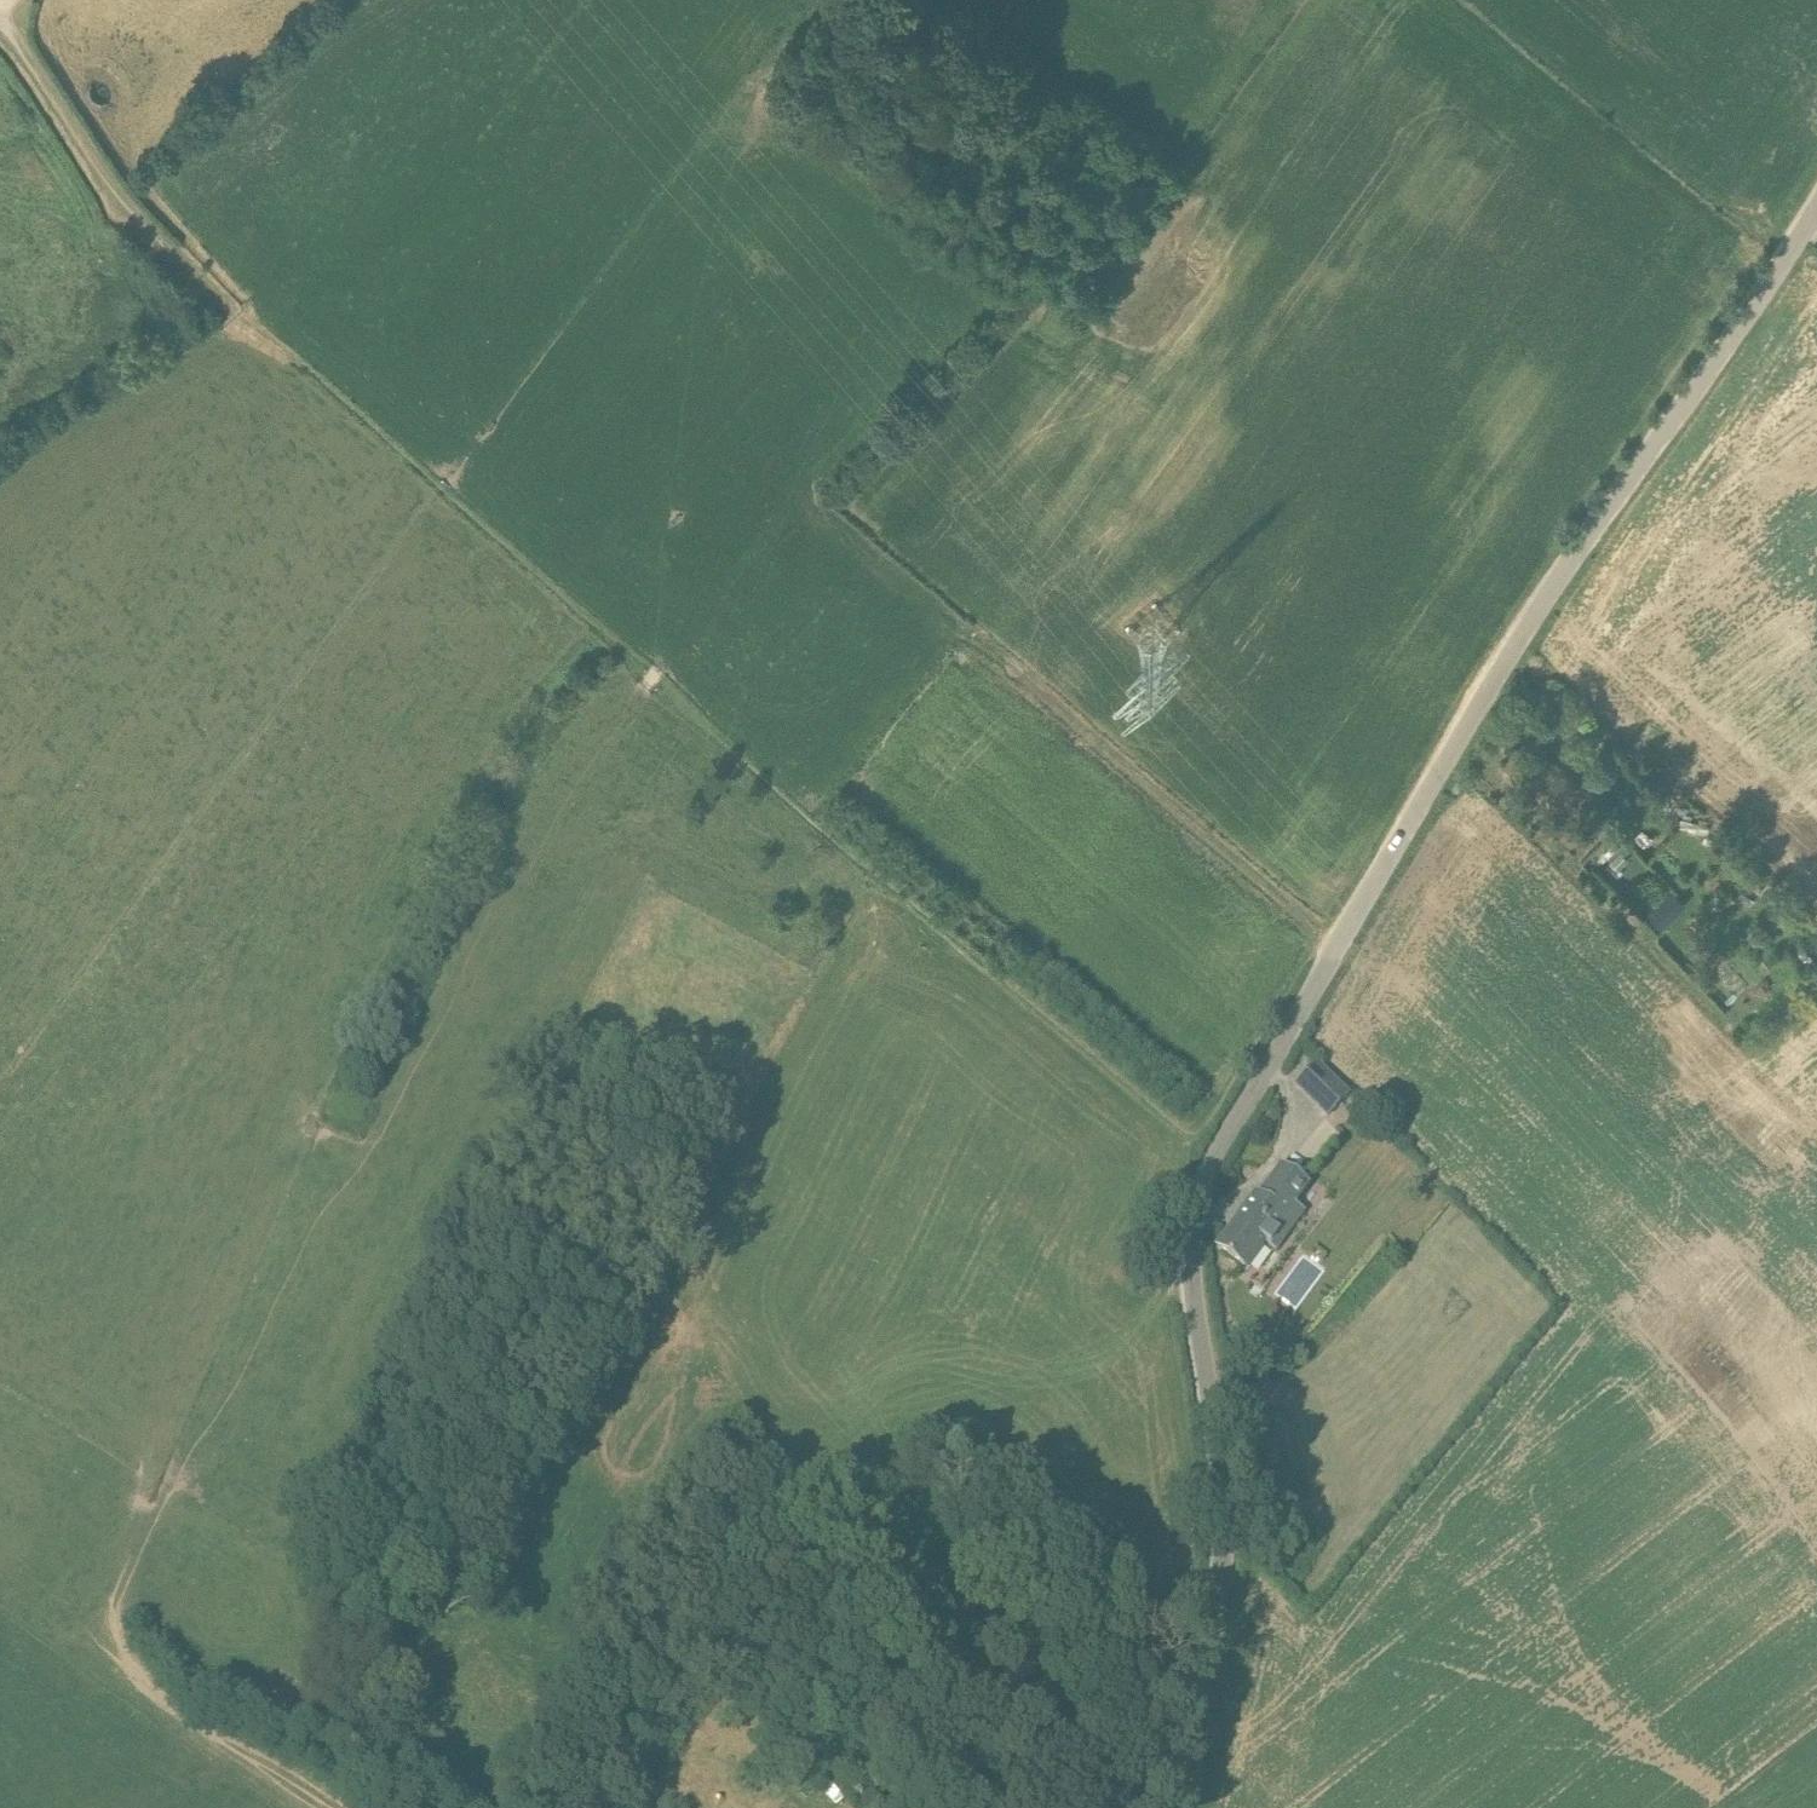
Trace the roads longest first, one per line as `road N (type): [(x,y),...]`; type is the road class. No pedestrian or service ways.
road 1 (unclassified): [(1166,1807),(1209,1649),(1221,1566),(1221,1490),(1190,1263),(1208,1172),(1529,624),(1816,211)]
road 2 (track): [(0,17),(113,183),(238,318)]

